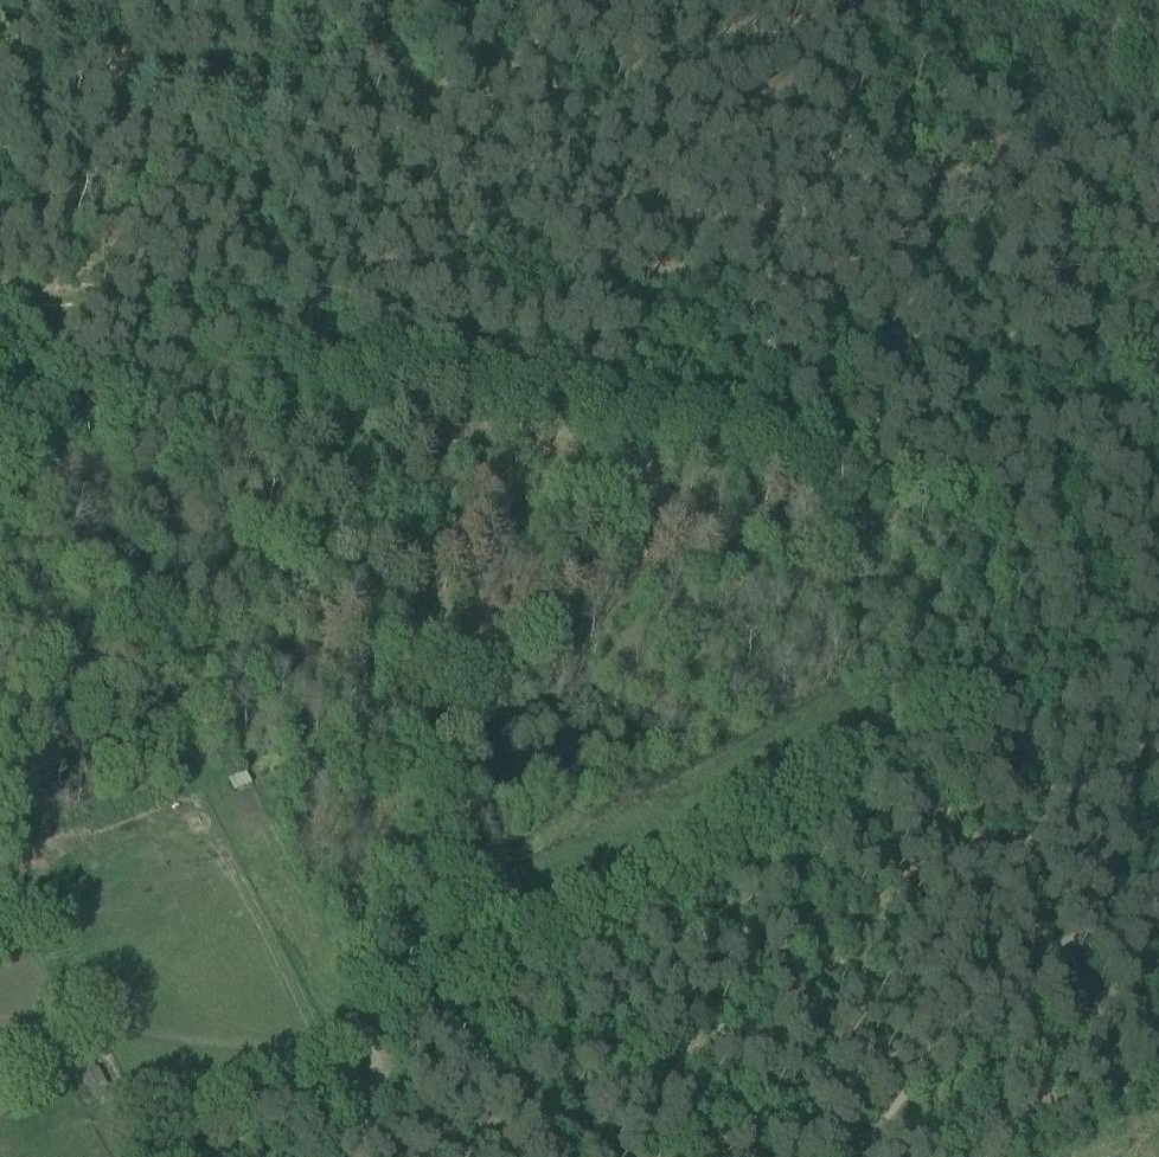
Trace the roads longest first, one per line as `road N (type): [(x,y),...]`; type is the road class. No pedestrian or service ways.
road 1 (track): [(1012,477),(978,478),(421,368),(154,392),(0,424)]
road 2 (track): [(1093,672),(548,998),(450,1037),(373,1082)]
road 3 (track): [(904,357),(843,328),(457,0)]
road 4 (track): [(845,1156),(1011,972),(1158,896)]
road 5 (track): [(1158,741),(1093,672),(1012,477)]
road 6 (track): [(373,1082),(255,1156)]
road 7 (track): [(996,445),(904,357)]

